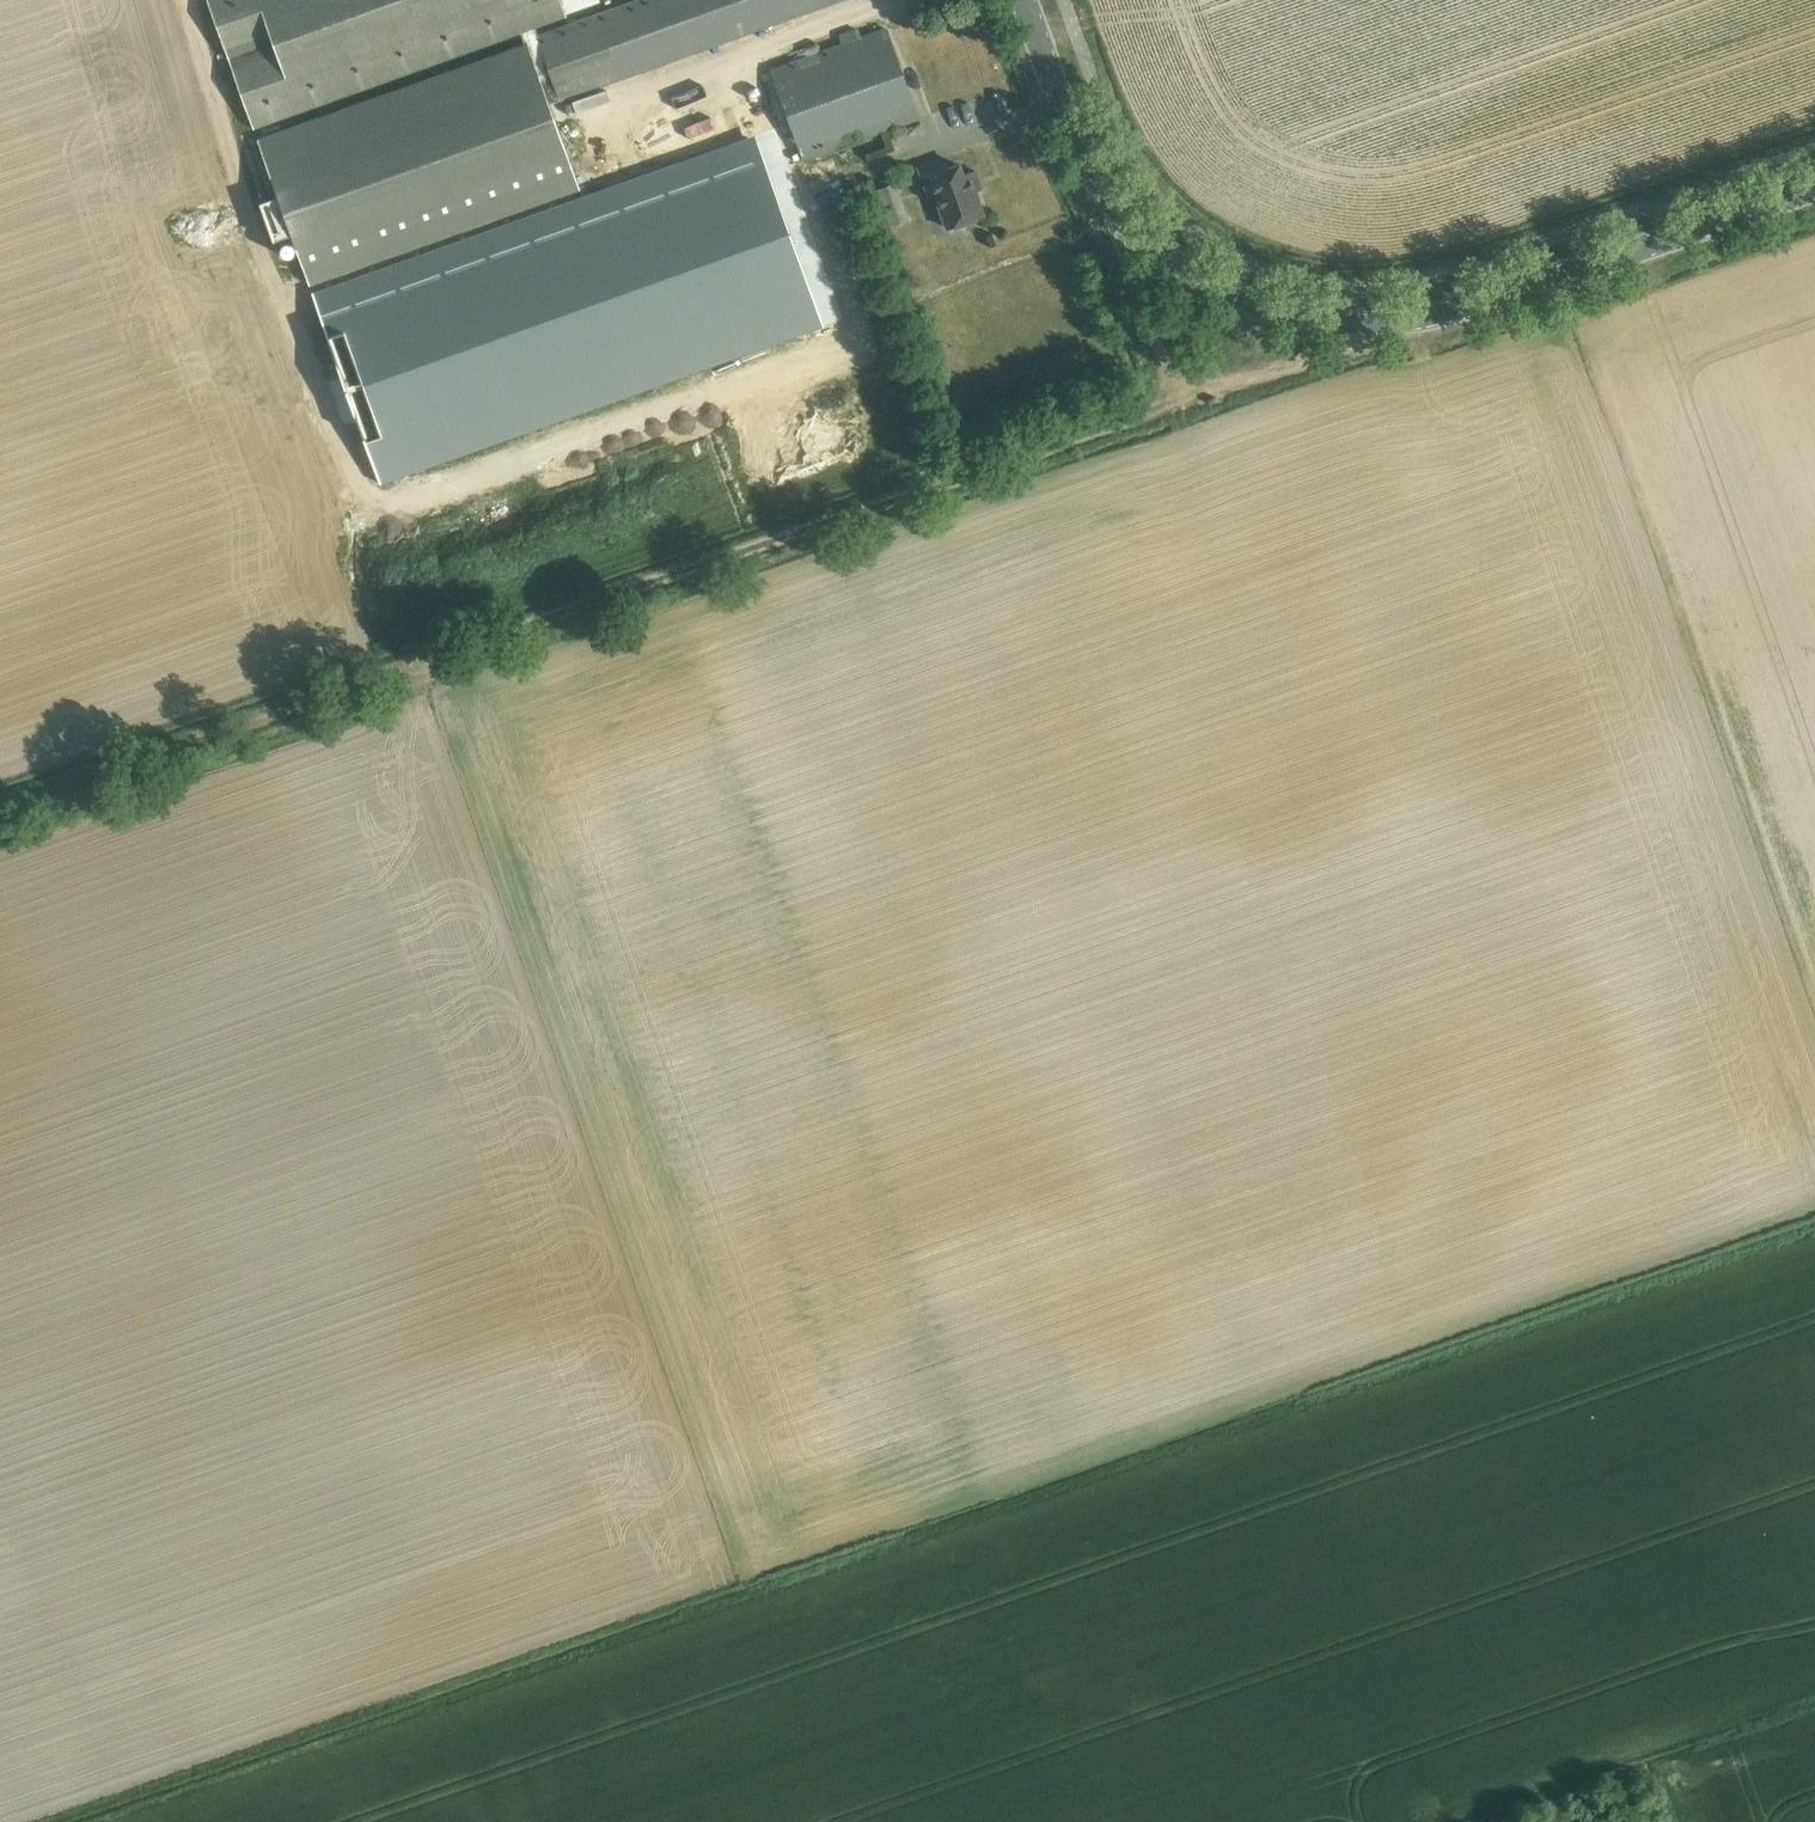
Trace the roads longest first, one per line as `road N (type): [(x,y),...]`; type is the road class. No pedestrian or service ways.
road 1 (tertiary): [(1025,0),(1071,131),(1127,219),(1166,256),(1269,308),(1371,324),(1429,316),(1814,188)]

